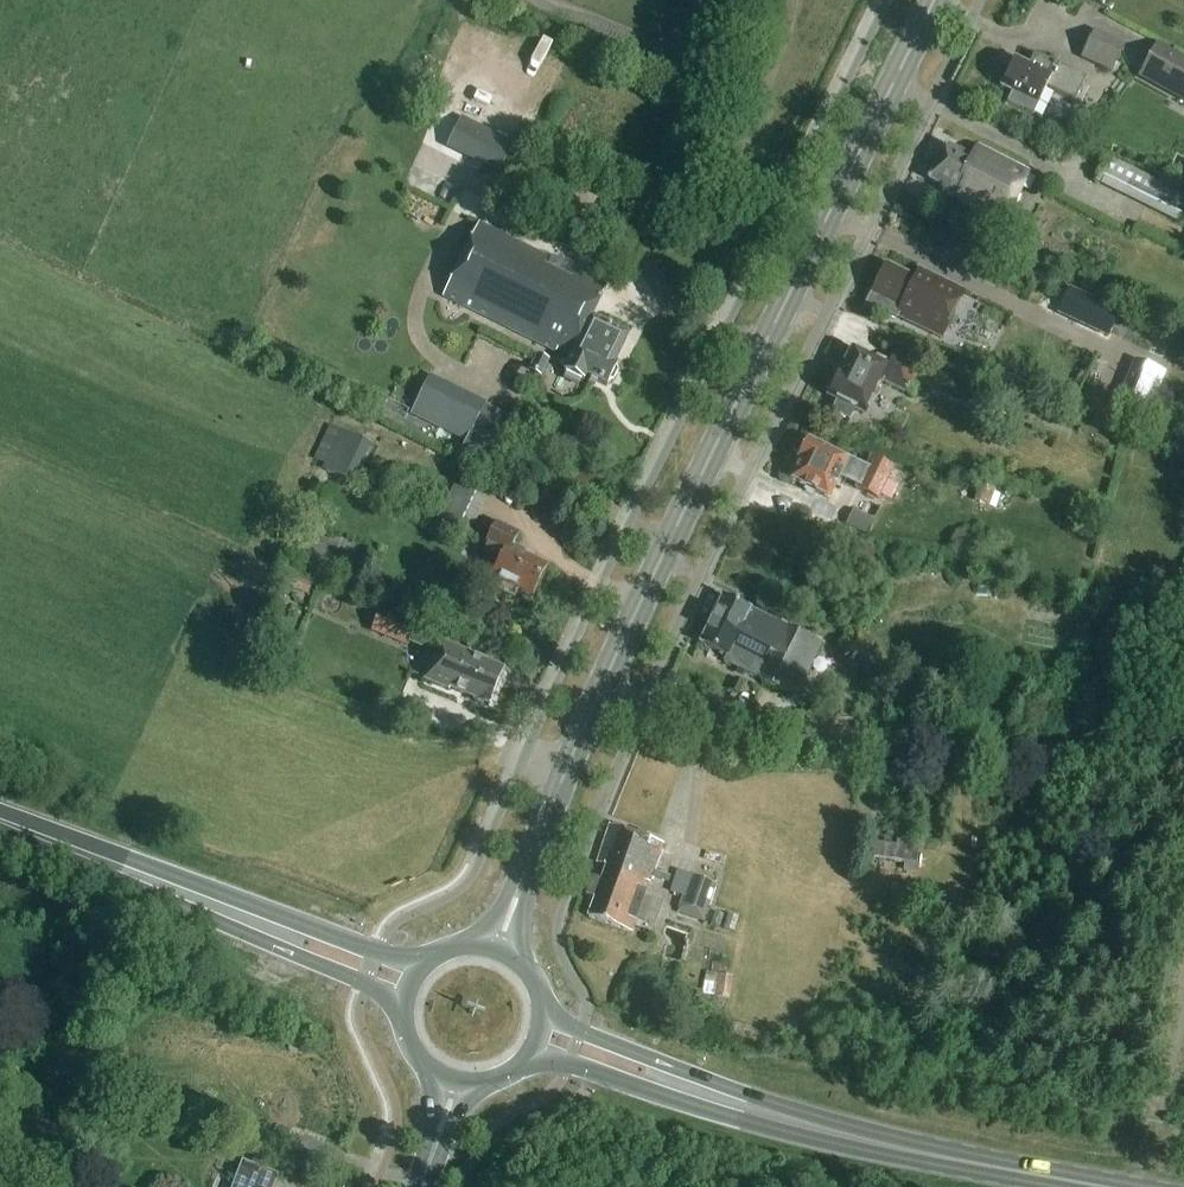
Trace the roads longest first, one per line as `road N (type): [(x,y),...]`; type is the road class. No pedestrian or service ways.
road 1 (secondary): [(498,947),(658,571),(935,0)]
road 2 (primary): [(720,1102),(910,1154),(1095,1186)]
road 3 (primary): [(241,918),(0,822)]
road 4 (primary): [(720,1102),(556,1020),(546,1006)]
road 5 (primary): [(531,1060),(720,1102)]
road 6 (primary): [(426,961),(241,918)]
road 7 (primary): [(241,918),(402,1008)]

